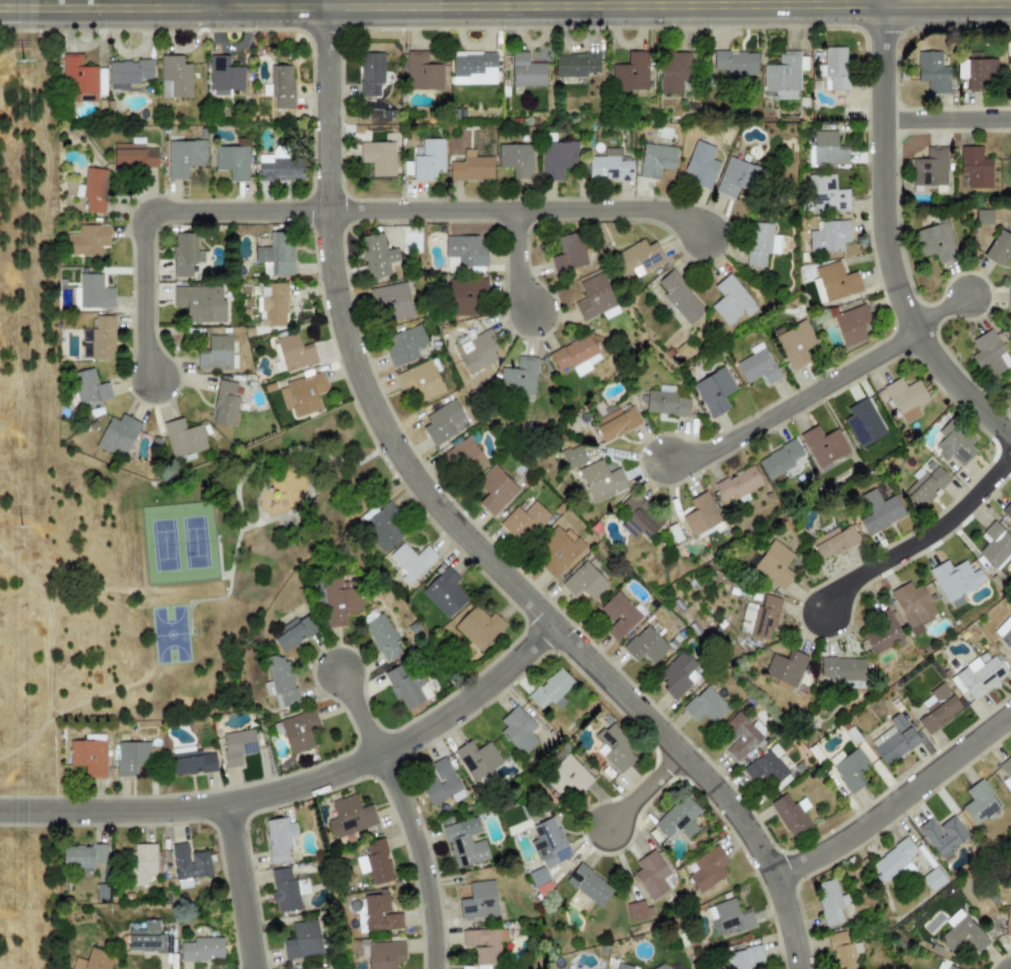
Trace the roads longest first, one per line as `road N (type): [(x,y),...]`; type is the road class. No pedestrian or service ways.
road 1 (tertiary): [(323,8),(330,268),(343,332),(380,423),(446,516),(737,816),(772,875),(799,968)]
road 2 (tertiary): [(0,5),(813,0)]
road 3 (residential): [(0,808),(195,804),(302,781),(445,712),(550,622)]
road 4 (residential): [(1010,432),(928,348),(895,285),(882,223),(874,0)]
road 5 (residential): [(325,208),(641,205),(695,230)]
road 6 (residential): [(149,376),(140,209),(325,208)]
road 7 (residential): [(658,458),(697,454),(964,291)]
road 8 (residential): [(341,677),(411,831),(429,968)]
road 9 (residential): [(772,875),(865,825),(1010,712)]
road 10 (residential): [(1010,444),(946,516),(842,580),(820,611)]
road 11 (residential): [(250,968),(221,801)]
road 12 (residential): [(880,115),(1010,114)]

